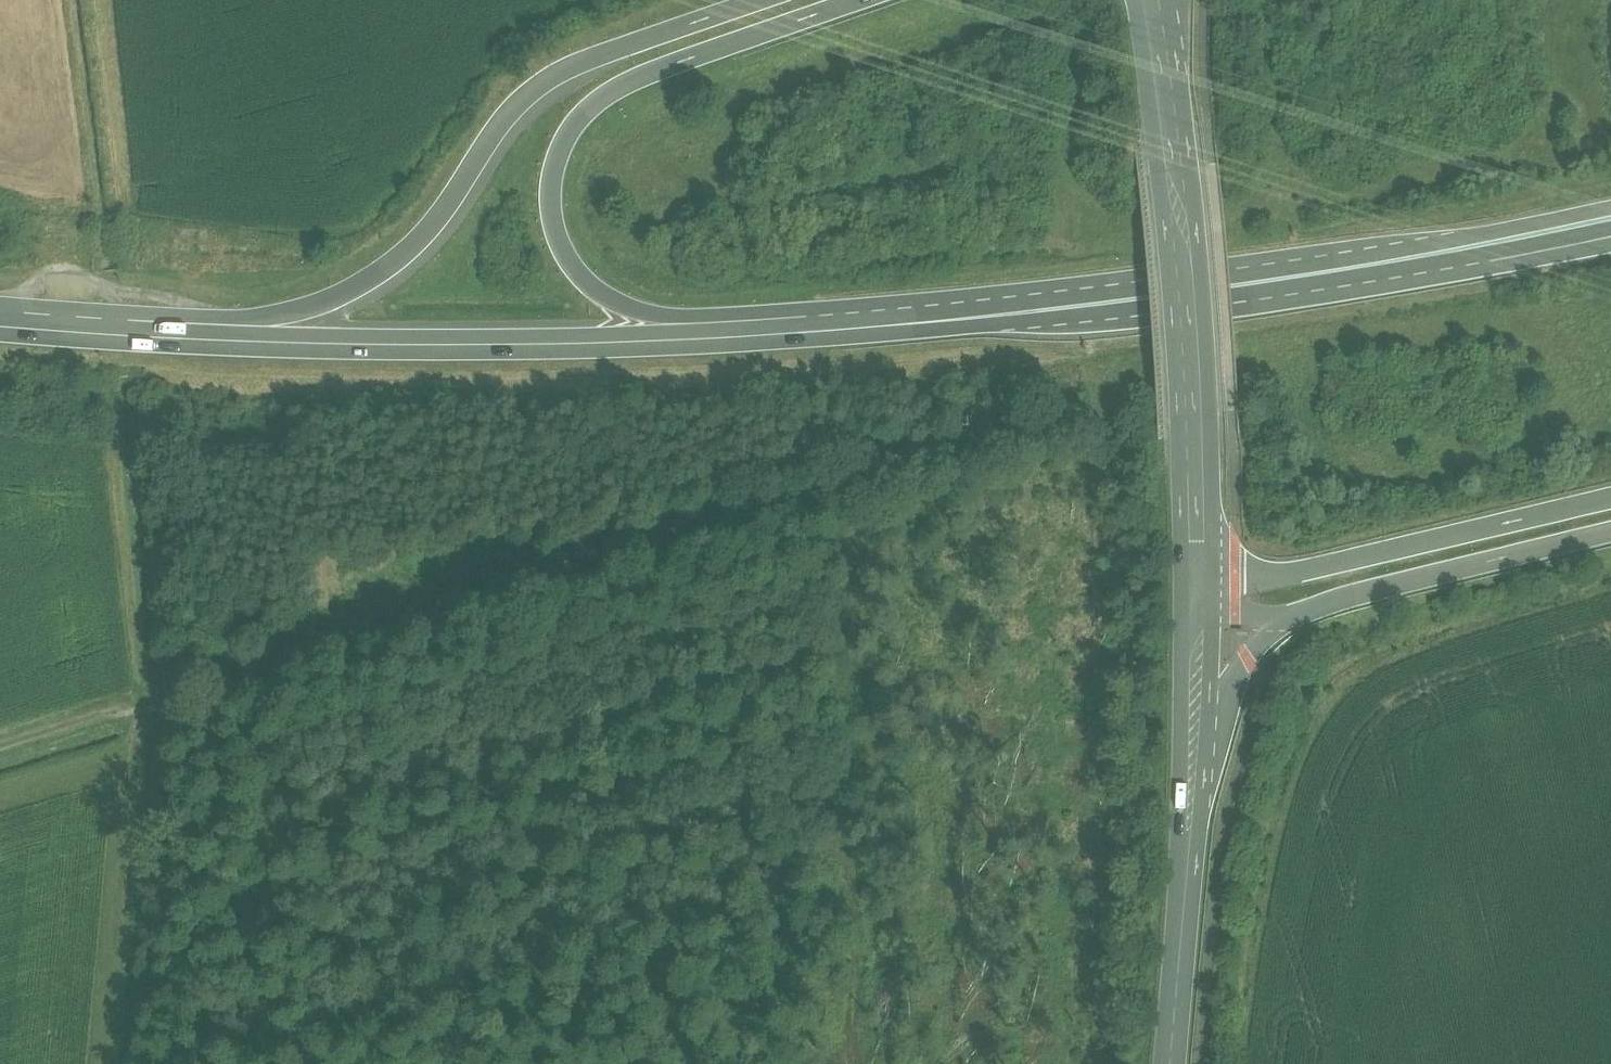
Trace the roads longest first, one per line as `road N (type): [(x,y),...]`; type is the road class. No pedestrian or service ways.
road 1 (trunk): [(756,334),(1130,300),(1487,245)]
road 2 (trunk): [(761,0),(572,68),(529,94),(425,234),(364,283),(302,310),(178,339)]
road 3 (trunk): [(756,334),(632,310),(593,289),(556,234),(552,195),(561,153),(580,120),(623,88),(867,0)]
road 4 (trunk): [(178,339),(410,346),(756,334)]
road 5 (primary): [(1198,595),(1191,371),(1154,27)]
road 6 (trunk): [(1610,500),(1294,583),(1198,595)]
road 7 (trunk): [(1302,614),(1610,535)]
road 8 (primary): [(1170,1063),(1193,768)]
road 9 (trunk): [(1193,768),(1242,664),(1302,614)]
road 10 (trunk): [(0,326),(178,339)]
road 11 (primary): [(1193,768),(1198,595)]
road 12 (track): [(147,709),(0,754)]
road 13 (trunk): [(1487,245),(1610,219)]
road 14 (trunk): [(1487,245),(1610,244)]

